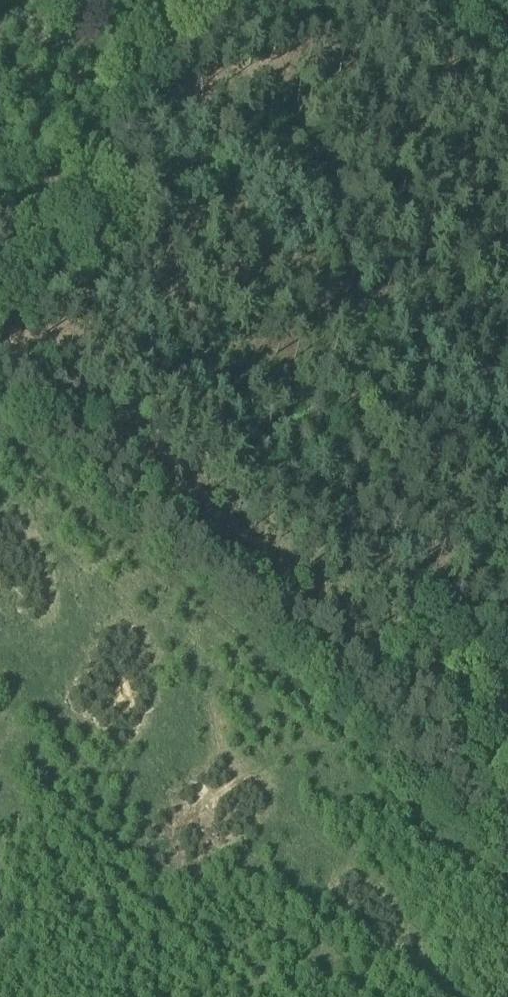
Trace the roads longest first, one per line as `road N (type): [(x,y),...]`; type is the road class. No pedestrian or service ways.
road 1 (track): [(507,875),(0,409)]

